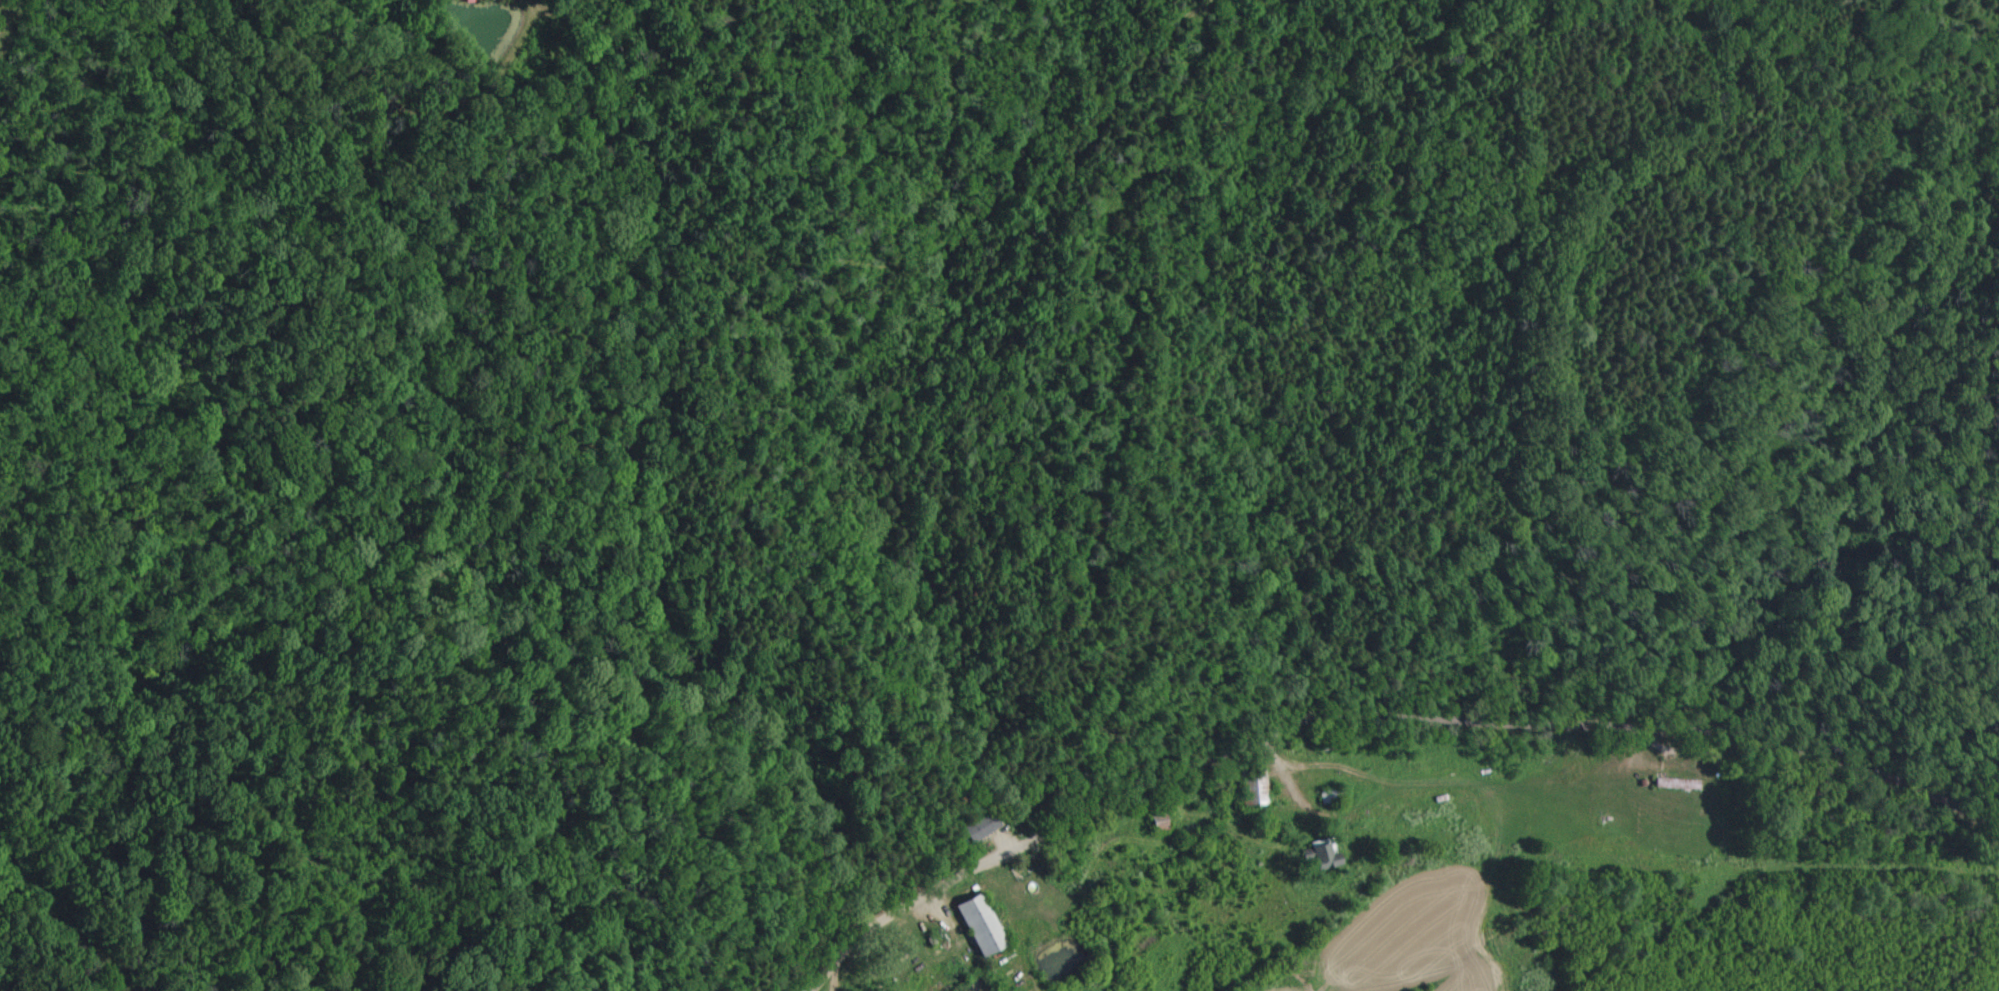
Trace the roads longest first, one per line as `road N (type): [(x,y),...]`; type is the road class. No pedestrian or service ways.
road 1 (residential): [(1998,848),(1886,785),(1695,732),(1541,719),(1310,716),(1226,743),(892,907),(855,932),(802,990)]

